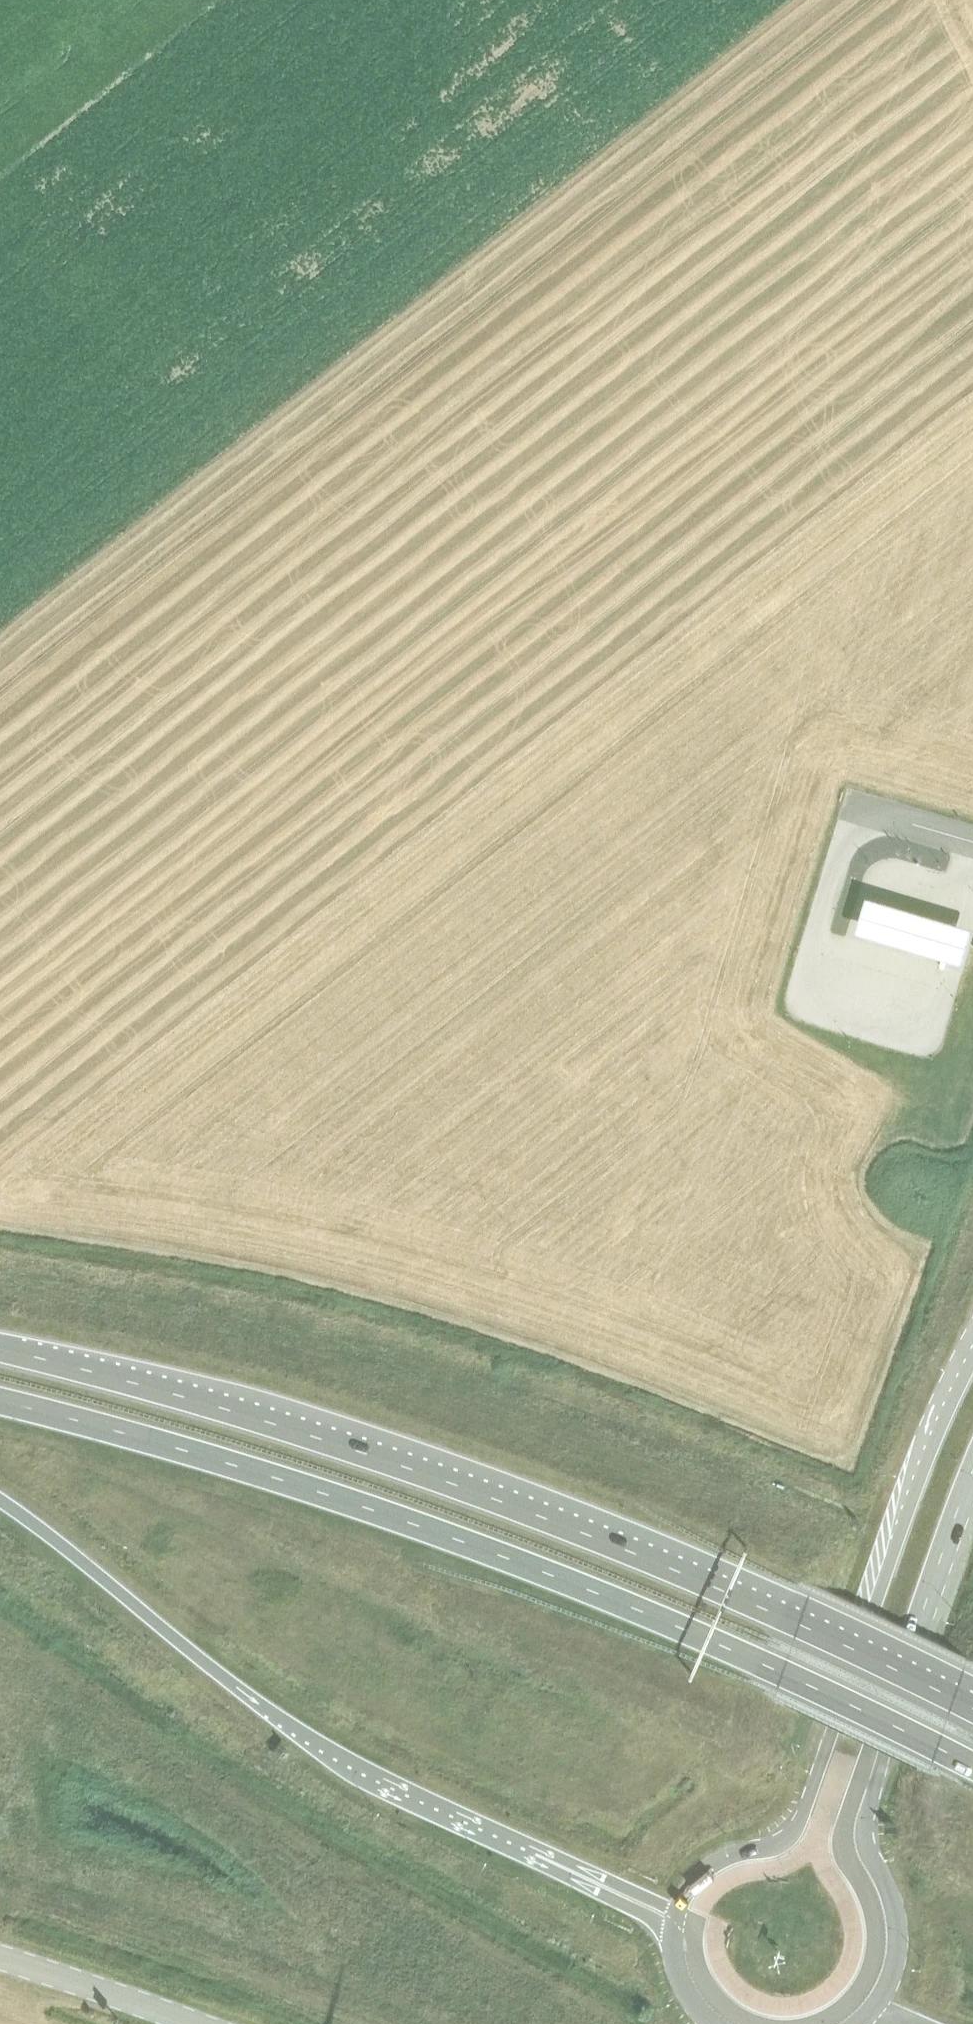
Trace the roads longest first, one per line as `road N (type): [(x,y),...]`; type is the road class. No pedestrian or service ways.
road 1 (trunk): [(0,1402),(143,1437),(461,1540),(682,1628),(972,1766)]
road 2 (trunk): [(966,1703),(800,1624),(480,1493),(218,1407),(0,1349)]
road 3 (trunk): [(0,1503),(271,1713),(359,1764),(614,1882)]
road 4 (primary): [(972,1346),(918,1474),(793,1832),(713,1865),(679,1914)]
road 5 (primary): [(871,1772),(972,1467)]
road 6 (primary): [(815,2023),(852,2001),(870,1968),(875,1924),(844,1842),(859,1782),(871,1772)]
road 7 (primary): [(874,2009),(898,1933),(893,1901),(864,1837),(871,1772)]
road 8 (tertiary): [(0,1957),(187,2023)]
road 9 (primary): [(679,1914),(717,1998),(758,2023)]

